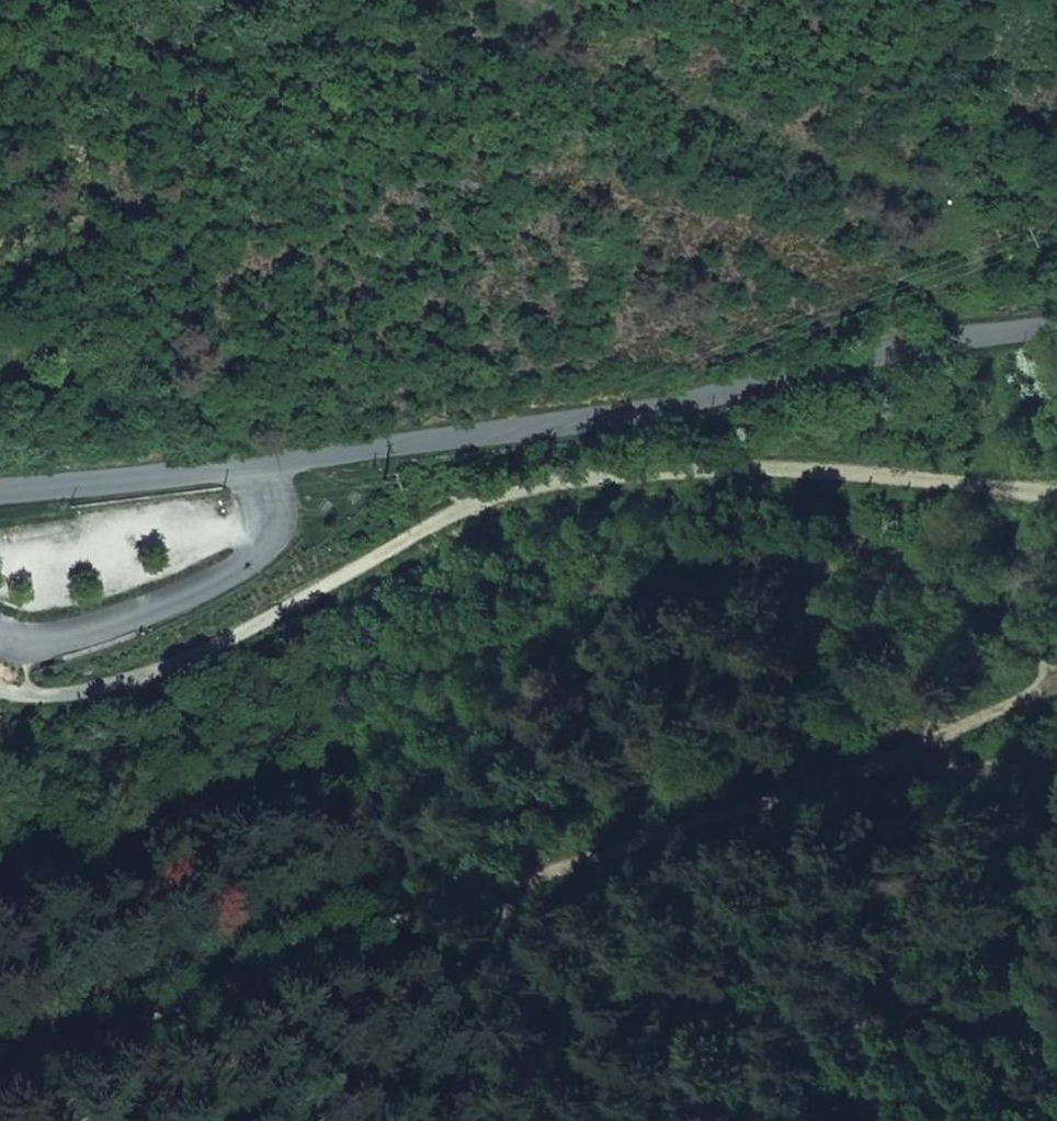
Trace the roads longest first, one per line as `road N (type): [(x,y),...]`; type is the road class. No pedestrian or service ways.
road 1 (track): [(0,1077),(362,918),(1056,745)]
road 2 (track): [(0,691),(46,701),(201,662),(442,518),(592,474),(781,472),(1056,495)]
road 3 (tertiary): [(0,494),(566,424),(880,354),(1056,328)]
road 4 (track): [(1056,657),(1011,714),(872,761),(773,816)]

